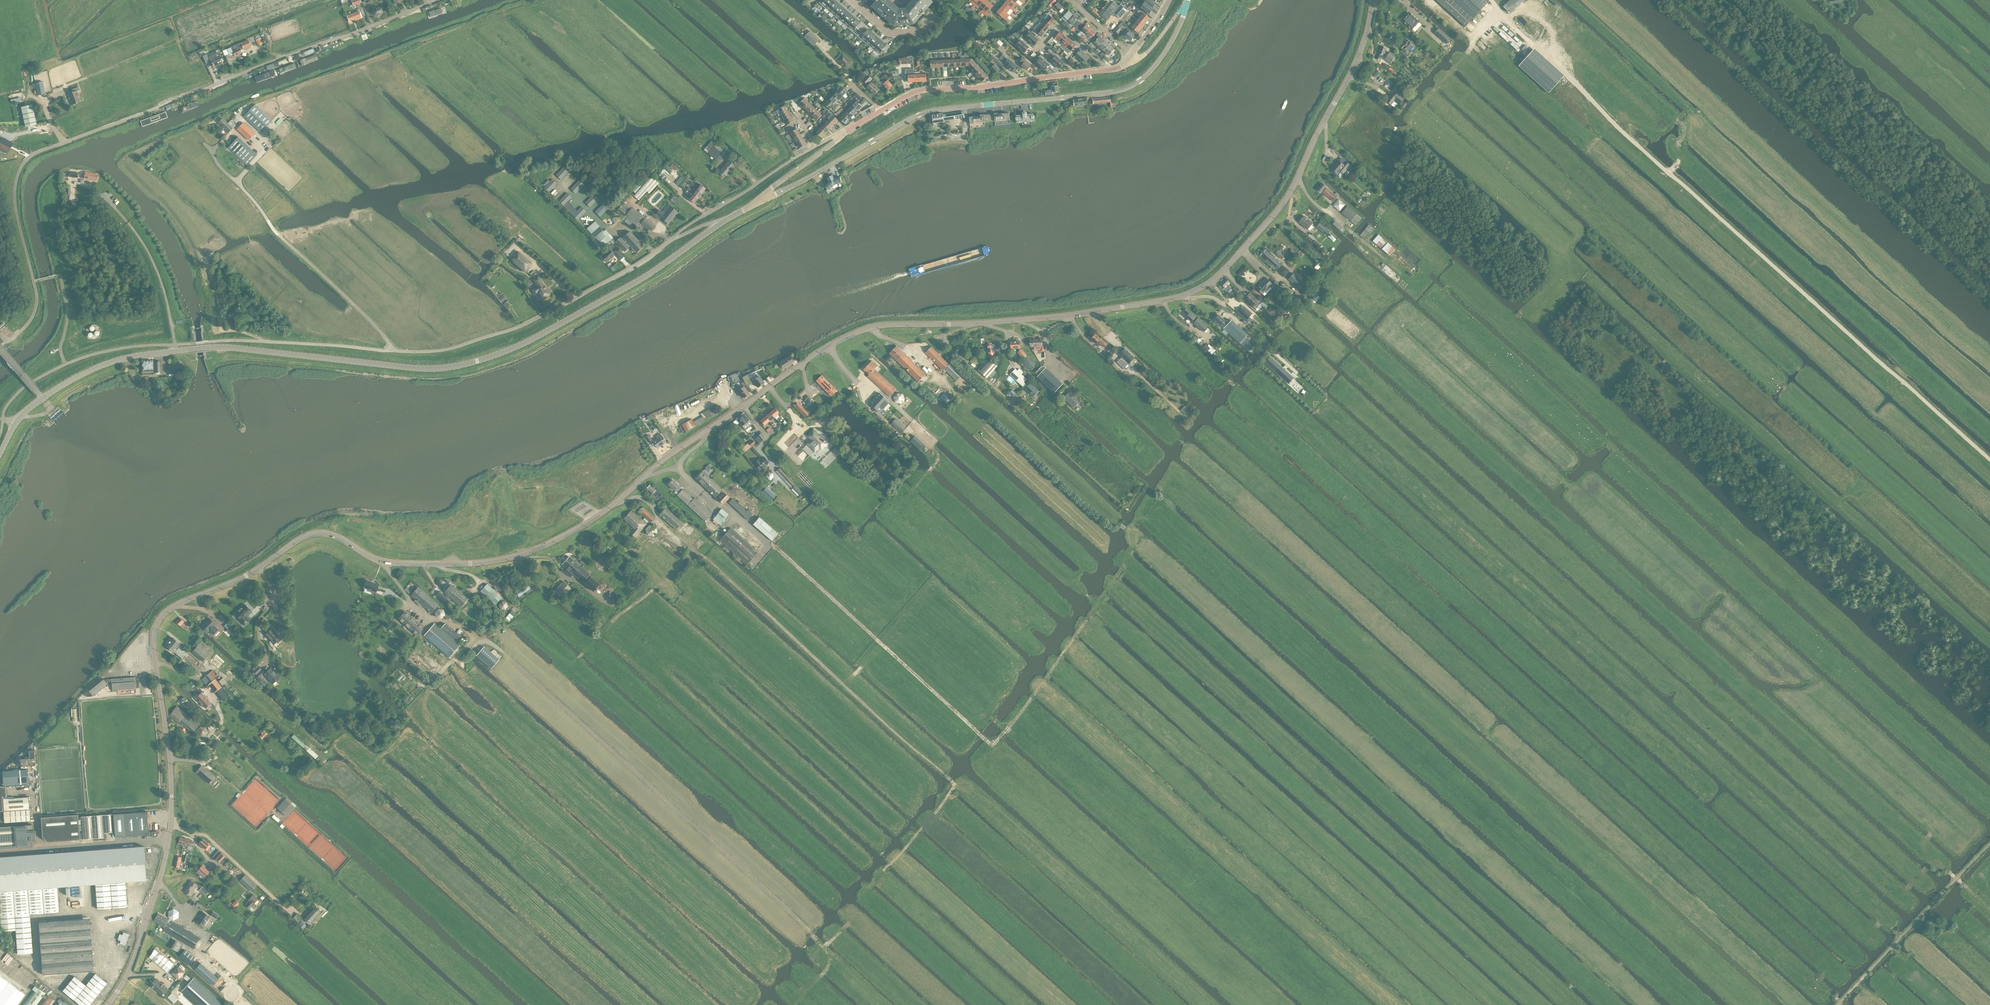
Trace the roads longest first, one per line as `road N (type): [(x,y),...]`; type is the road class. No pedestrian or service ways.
road 1 (tertiary): [(169,839),(170,759),(154,644),(171,608),(316,534),(396,563),(480,563),(535,549),(599,515),(669,455),(814,355),(873,326),(1054,317),(1192,292),(1222,273),(1284,203),(1359,56),(1373,0)]
road 2 (tertiary): [(15,423),(78,378),(155,353),(231,348),(421,368),(476,361),(554,327),(716,226)]
road 3 (track): [(430,619),(497,646),(824,947),(866,908),(868,889),(956,782)]
road 4 (track): [(1218,1004),(1041,844),(905,742),(692,548)]
road 5 (track): [(1492,0),(1616,125),(1989,460)]
road 6 (track): [(212,341),(219,356),(234,358),(419,374),(477,368),(661,275),(777,193)]
road 7 (track): [(1162,487),(1135,521),(1124,565),(993,745),(774,546)]
road 8 (unclassified): [(34,281),(15,199),(30,157),(438,0)]
road 9 (tertiary): [(766,198),(926,112),(1131,86),(1167,50),(1186,9)]
road 10 (unclassified): [(392,351),(455,347),(519,327),(675,236)]
road 11 (residential): [(881,110),(929,89),(1107,69)]
road 12 (unclassified): [(1837,1004),(1989,844)]
road 13 (tertiary): [(108,1004),(131,966),(169,839)]
road 14 (unclassified): [(675,236),(795,158)]
road 15 (track): [(1121,89),(1134,95),(1174,57),(1196,9),(1188,0)]
road 16 (unclassified): [(169,839),(40,848)]

